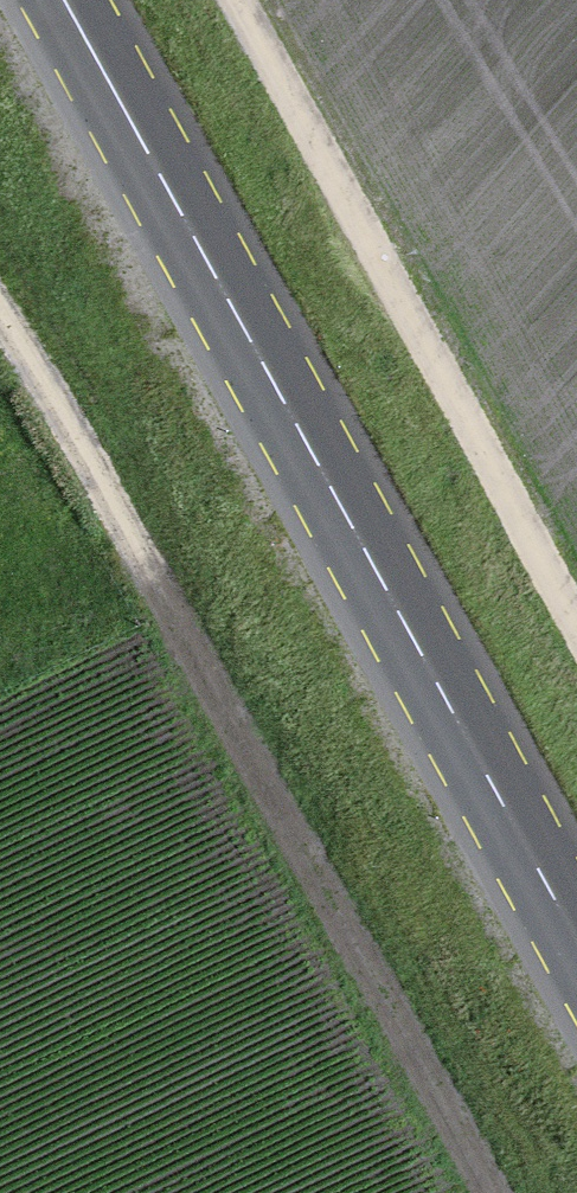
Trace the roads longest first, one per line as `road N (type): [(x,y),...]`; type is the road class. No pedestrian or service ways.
road 1 (primary): [(576,940),(64,0)]
road 2 (track): [(493,1192),(0,310)]
road 3 (track): [(576,623),(239,0)]

